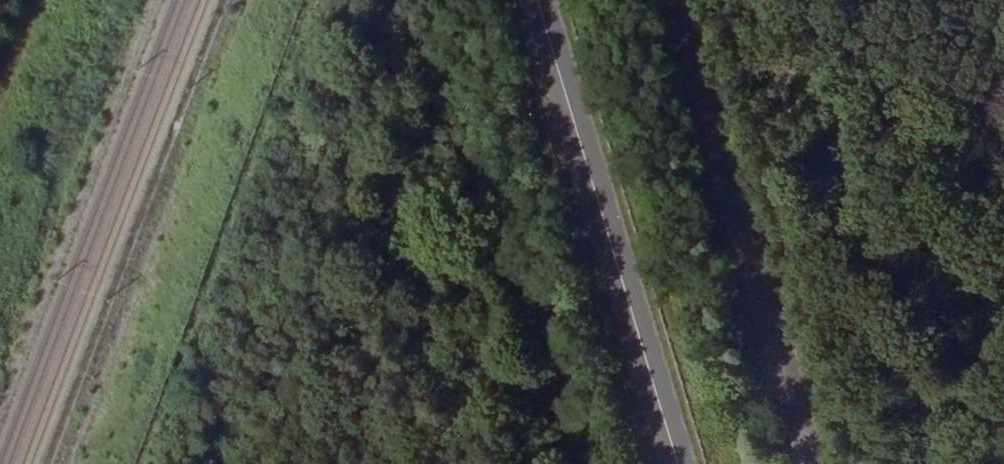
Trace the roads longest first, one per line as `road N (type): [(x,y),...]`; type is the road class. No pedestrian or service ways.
road 1 (secondary): [(534,0),(675,463)]

